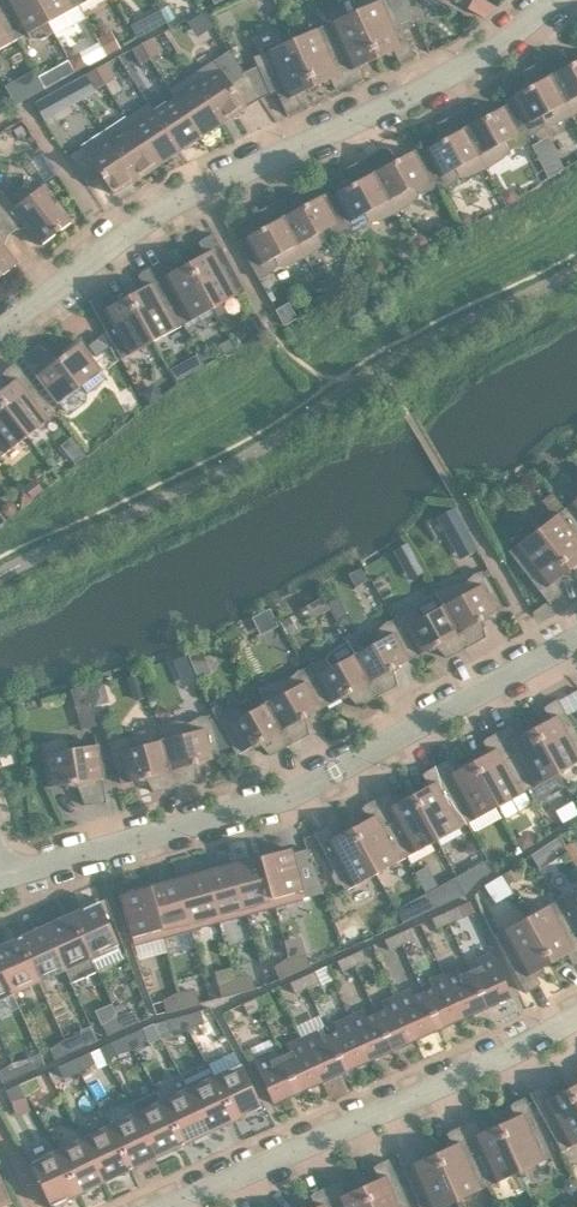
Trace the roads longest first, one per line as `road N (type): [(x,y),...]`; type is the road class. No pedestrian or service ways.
road 1 (residential): [(0,332),(114,243),(201,191),(536,27),(563,0)]
road 2 (residential): [(0,874),(279,802),(576,643)]
road 3 (residential): [(168,1206),(576,1021)]

